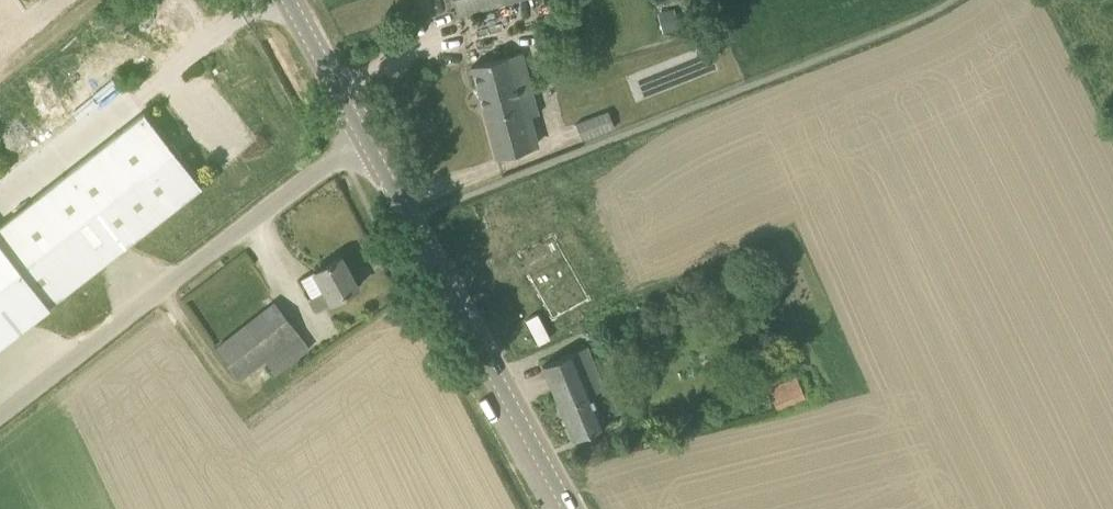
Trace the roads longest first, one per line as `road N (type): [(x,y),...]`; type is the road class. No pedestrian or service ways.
road 1 (unclassified): [(0,418),(360,138)]
road 2 (secondary): [(567,508),(360,138)]
road 3 (secondary): [(360,138),(289,0)]

